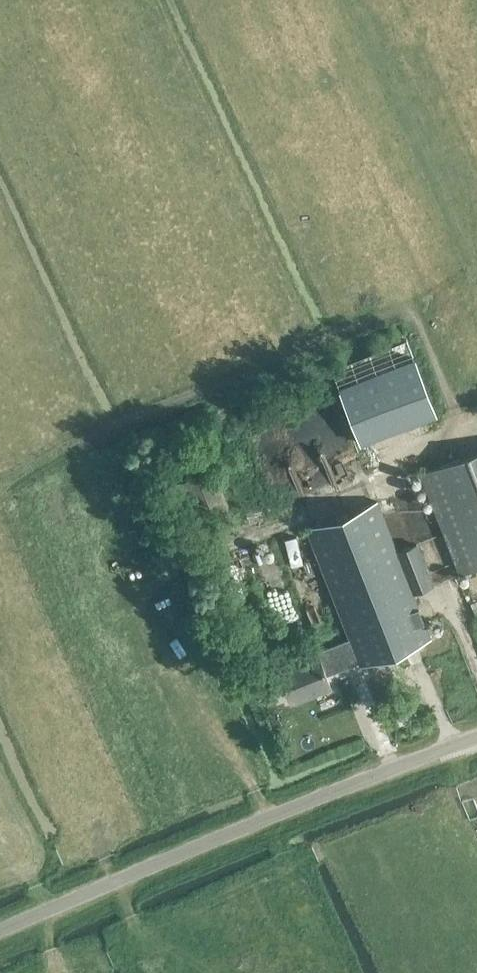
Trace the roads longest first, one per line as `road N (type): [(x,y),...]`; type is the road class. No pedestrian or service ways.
road 1 (unclassified): [(0,930),(476,736)]

